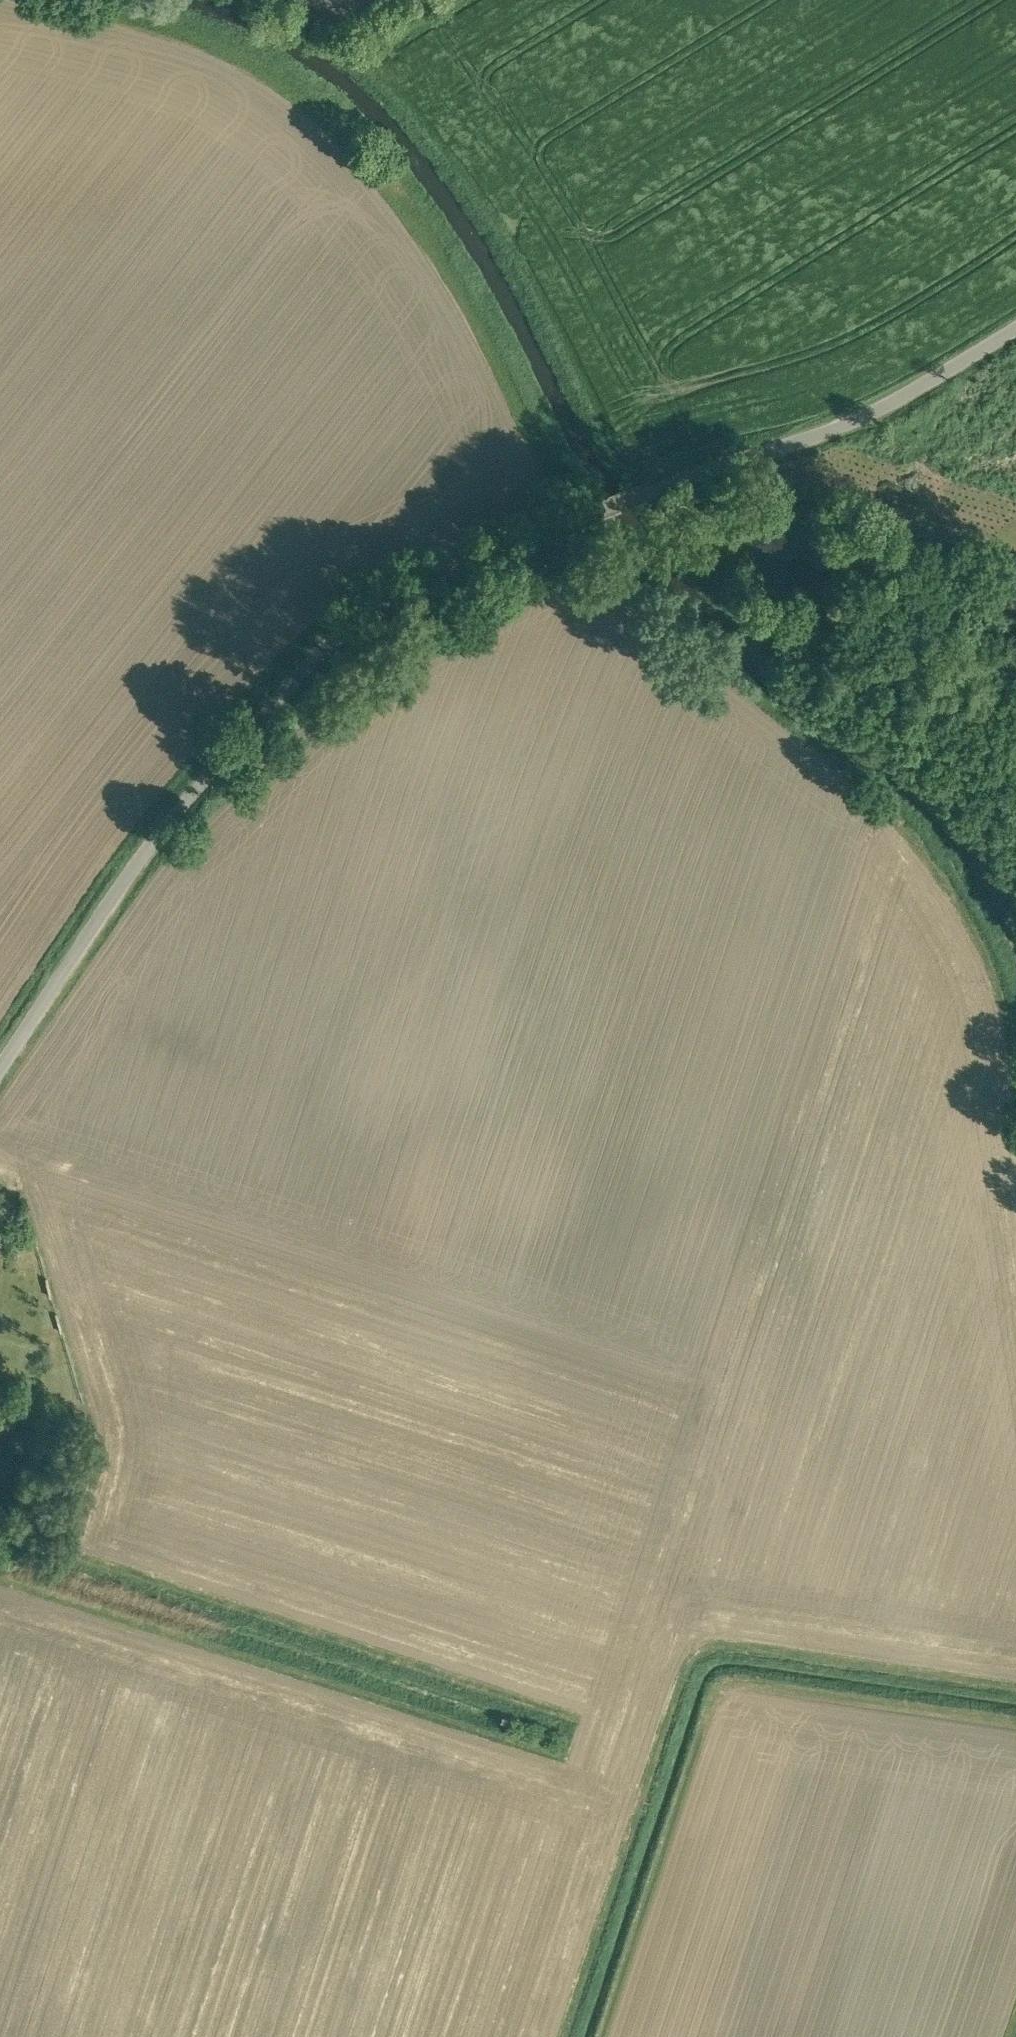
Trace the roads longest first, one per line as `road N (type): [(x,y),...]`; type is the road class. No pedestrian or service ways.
road 1 (unclassified): [(0,1065),(174,807),(298,651),(585,506),(873,412),(1015,325)]
road 2 (track): [(1015,598),(961,604),(897,567),(977,500),(1015,447)]

